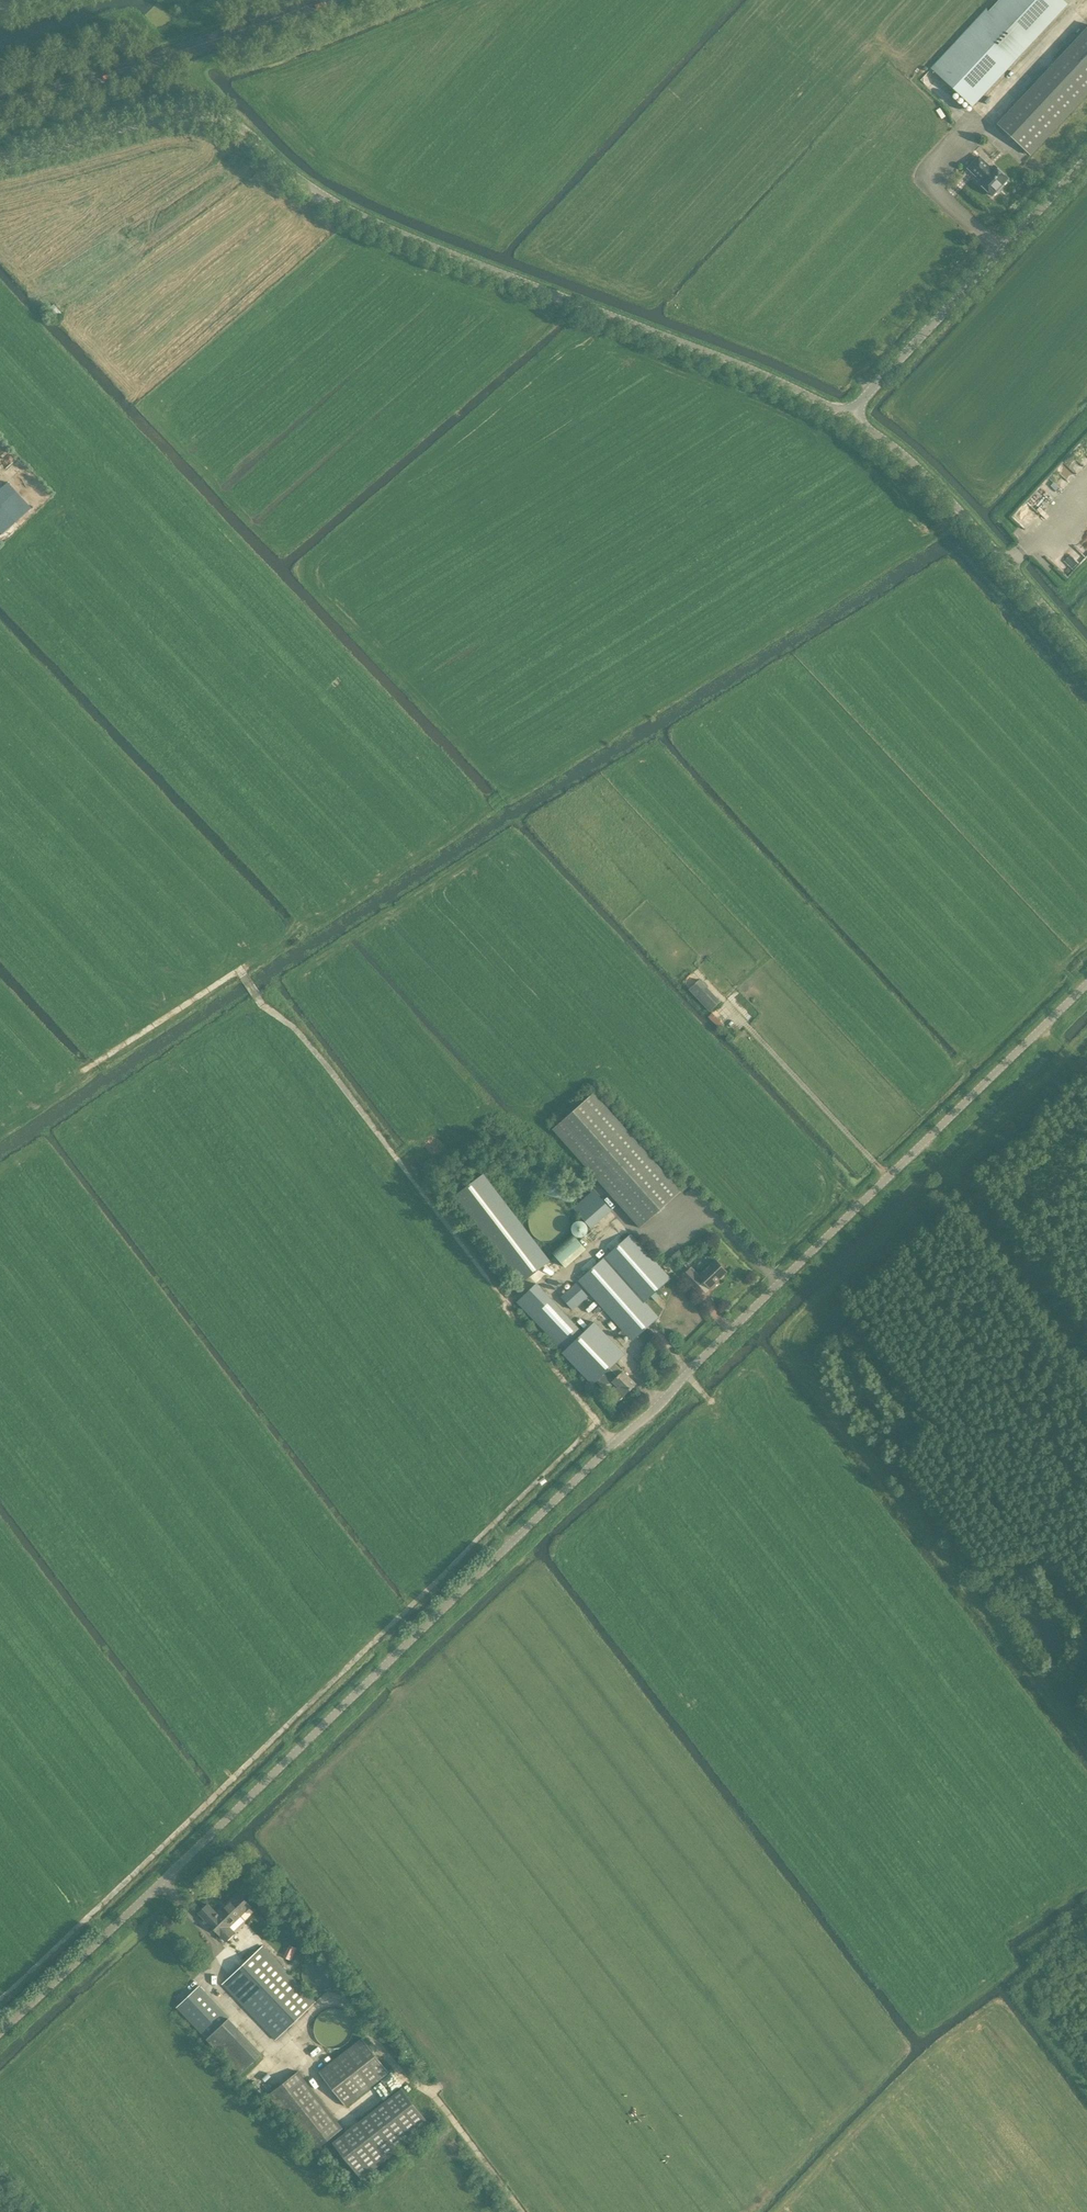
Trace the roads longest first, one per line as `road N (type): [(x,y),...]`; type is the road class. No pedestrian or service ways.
road 1 (unclassified): [(0,2029),(1086,984)]
road 2 (unclassified): [(0,160),(179,113),(227,121),(305,187),(370,221),(847,410)]
road 3 (unclassified): [(847,410),(1086,157)]
road 4 (primary): [(0,103),(326,0)]
road 5 (unclassified): [(1086,651),(925,476),(847,410)]

